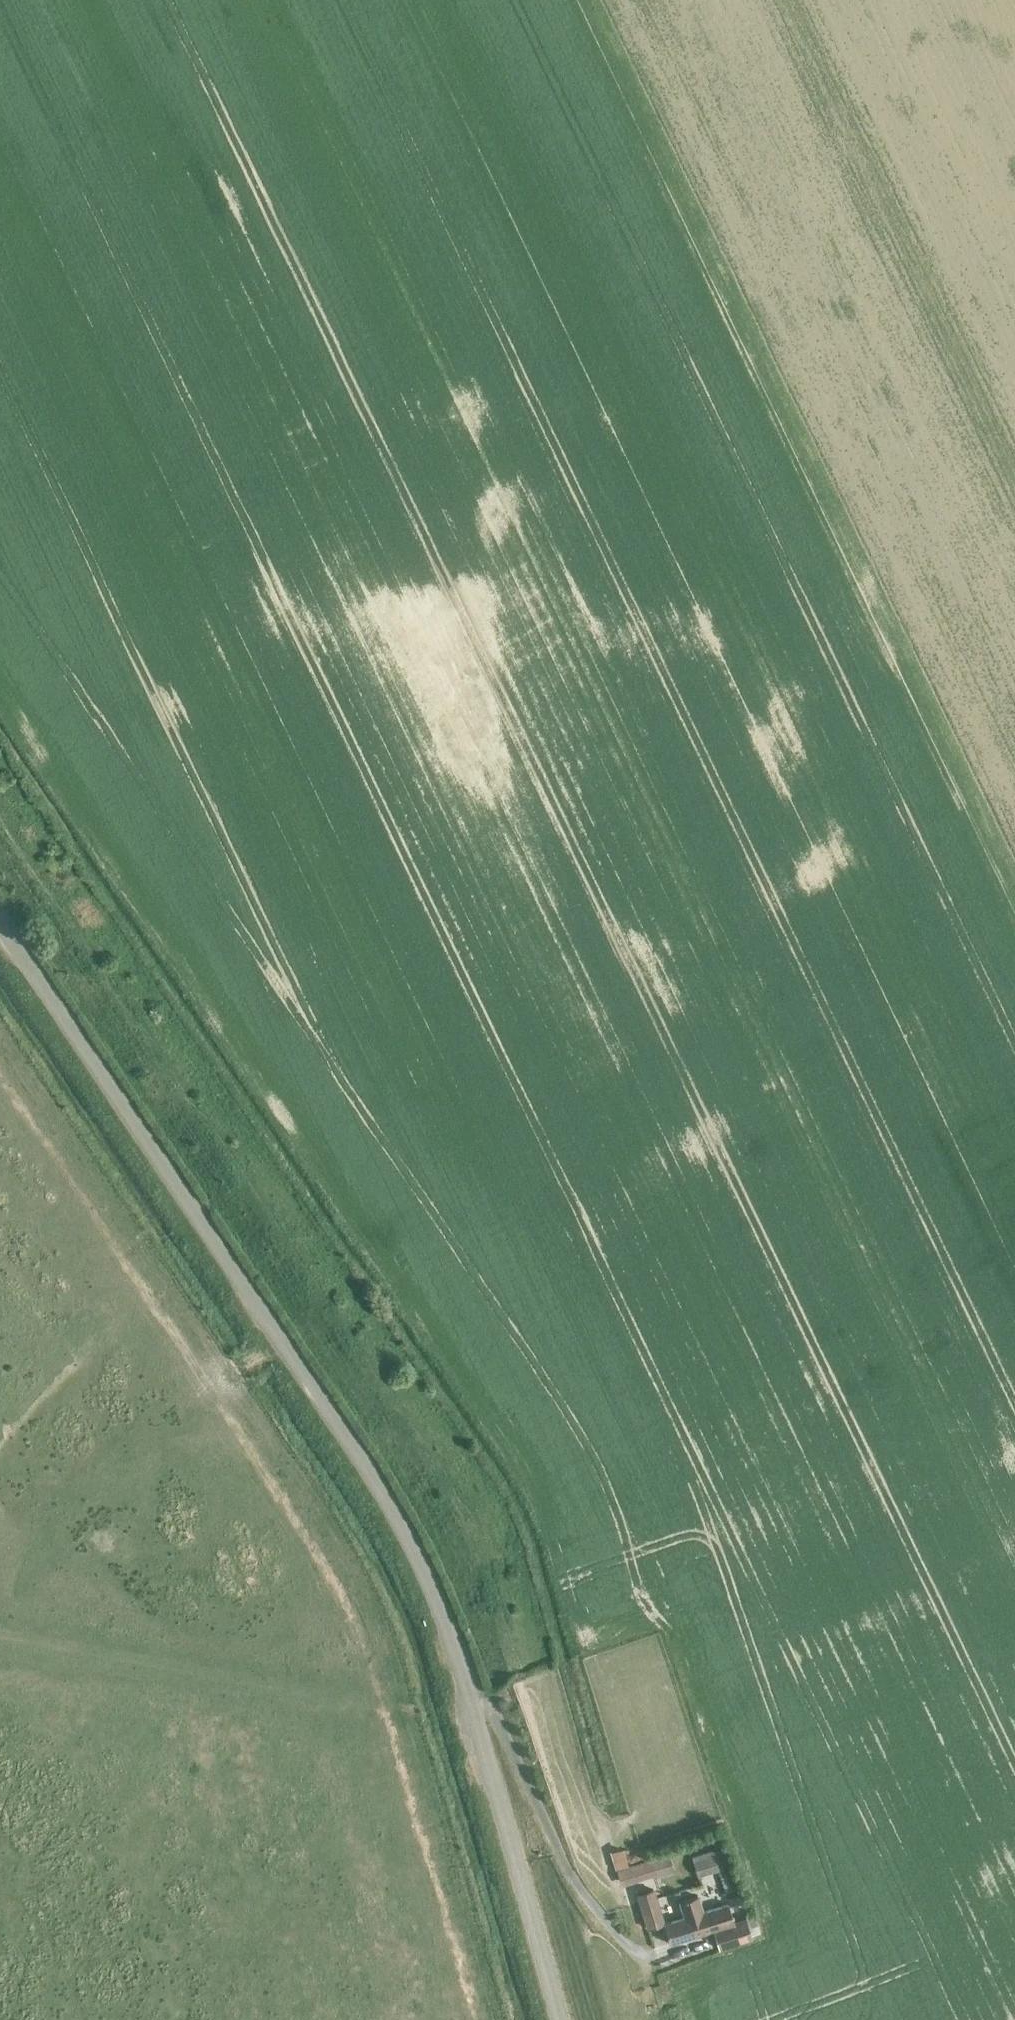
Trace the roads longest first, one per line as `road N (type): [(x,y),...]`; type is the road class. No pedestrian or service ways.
road 1 (tertiary): [(0,929),(389,1507),(459,1660),(559,2019)]

